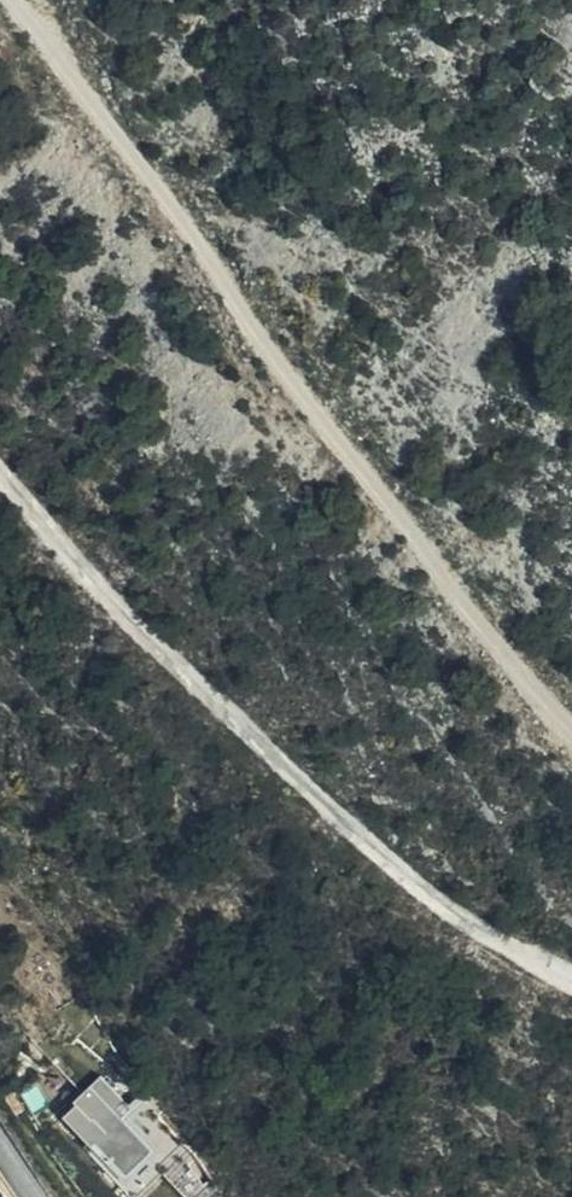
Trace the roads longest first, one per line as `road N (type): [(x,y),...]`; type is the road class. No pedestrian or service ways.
road 1 (track): [(571,723),(309,402),(23,0)]
road 2 (track): [(0,471),(172,663),(423,884),(571,973)]

